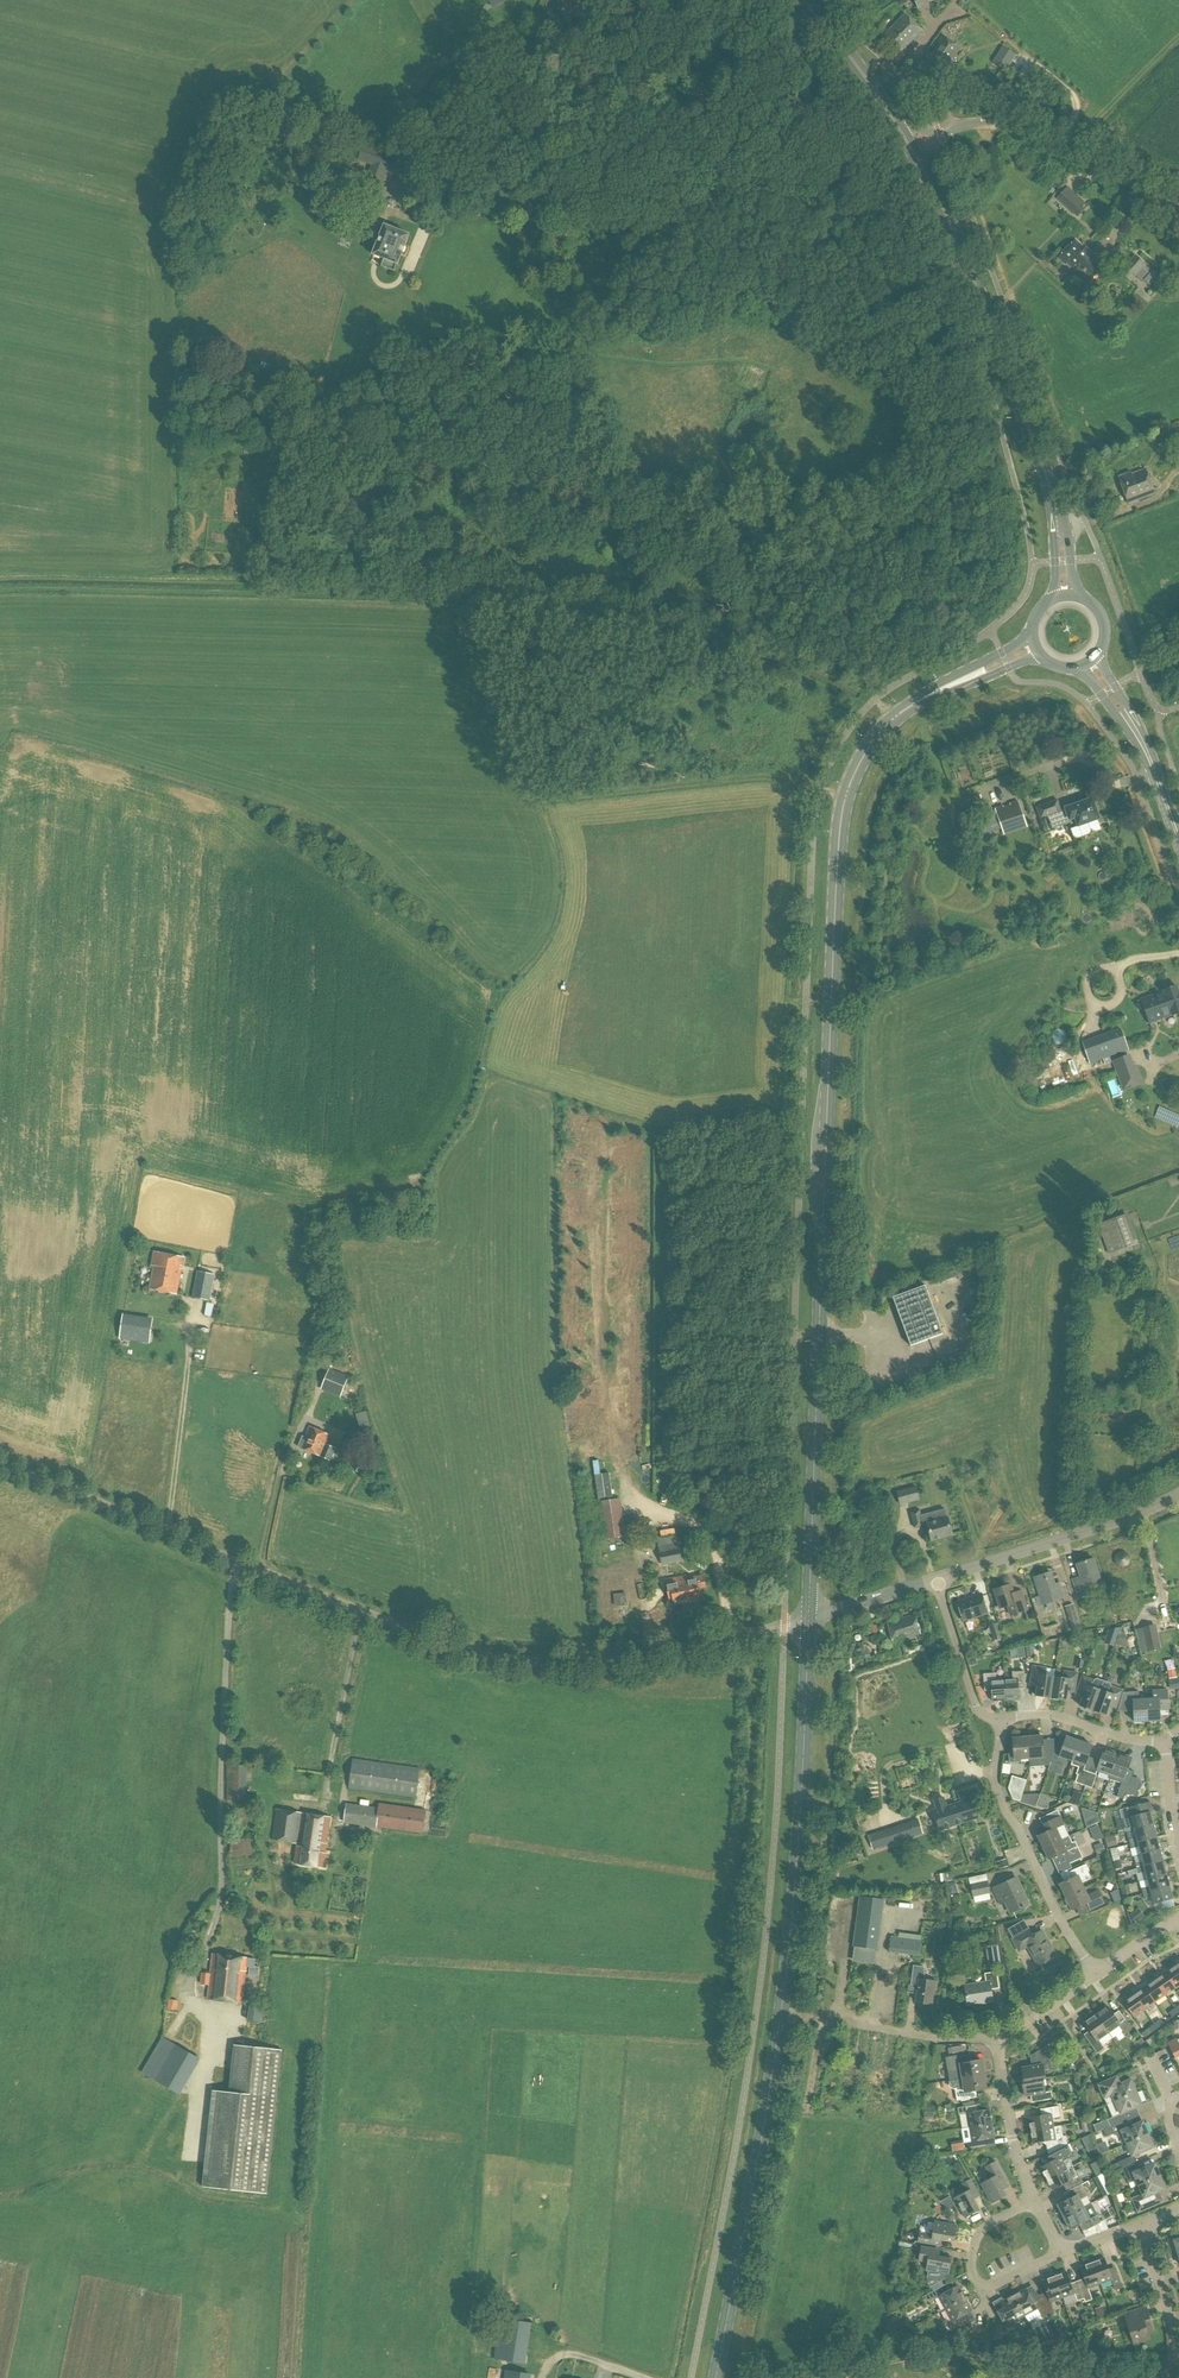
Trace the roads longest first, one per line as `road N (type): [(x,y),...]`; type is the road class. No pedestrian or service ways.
road 1 (primary): [(809,1621),(842,809),(873,739),(917,703)]
road 2 (unclassified): [(809,1621),(597,1662),(508,1661),(426,1638),(0,1467)]
road 3 (primary): [(717,2377),(781,2013),(803,1797),(809,1621)]
road 4 (primary): [(1050,487),(926,164)]
road 5 (residential): [(1004,1718),(995,1769),(999,1797),(1095,1973)]
road 6 (unclassified): [(935,1582),(1178,1496)]
road 7 (unclassified): [(1178,203),(1017,128),(967,124),(942,134)]
road 8 (residential): [(1061,2253),(981,2292),(975,2283),(973,2257),(984,2228),(1033,2201)]
road 9 (primary): [(910,130),(801,0)]
road 10 (residential): [(1033,2201),(1000,2038)]
road 11 (residential): [(1004,1718),(1041,1713),(1163,1744)]
road 12 (residential): [(935,1582),(977,1708),(1004,1718)]
road 13 (residential): [(1169,2377),(1174,2327),(1140,2226)]
road 14 (tertiary): [(1157,778),(1135,720),(1094,655)]
road 15 (tertiary): [(1077,665),(1157,778)]
road 16 (primary): [(1034,635),(917,703)]
road 17 (primary): [(917,703),(1041,652)]
road 18 (unclassified): [(809,1621),(935,1582)]

